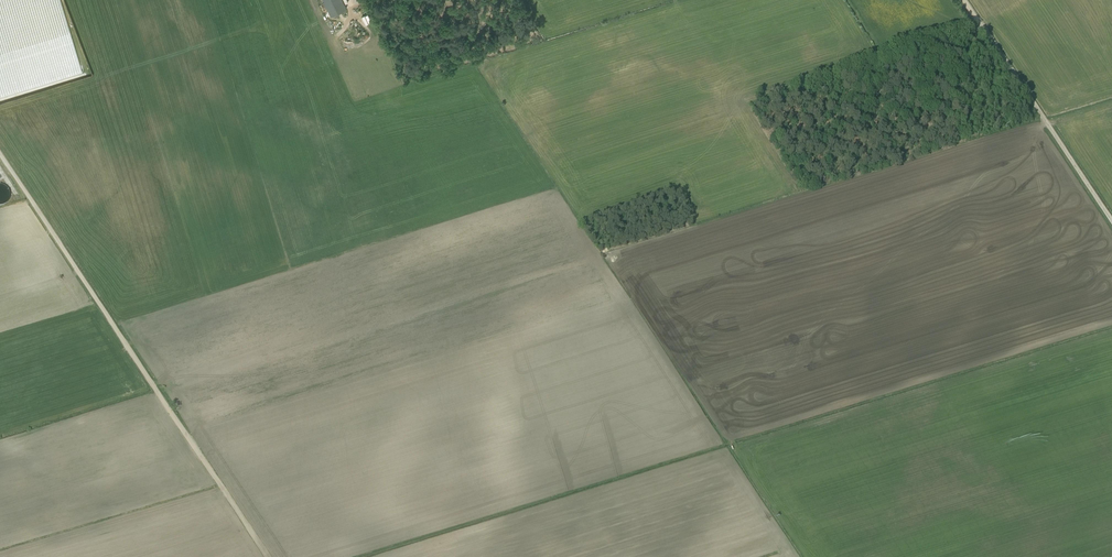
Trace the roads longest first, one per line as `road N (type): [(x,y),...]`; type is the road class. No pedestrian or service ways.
road 1 (track): [(0,153),(268,556)]
road 2 (track): [(1111,221),(965,0)]

